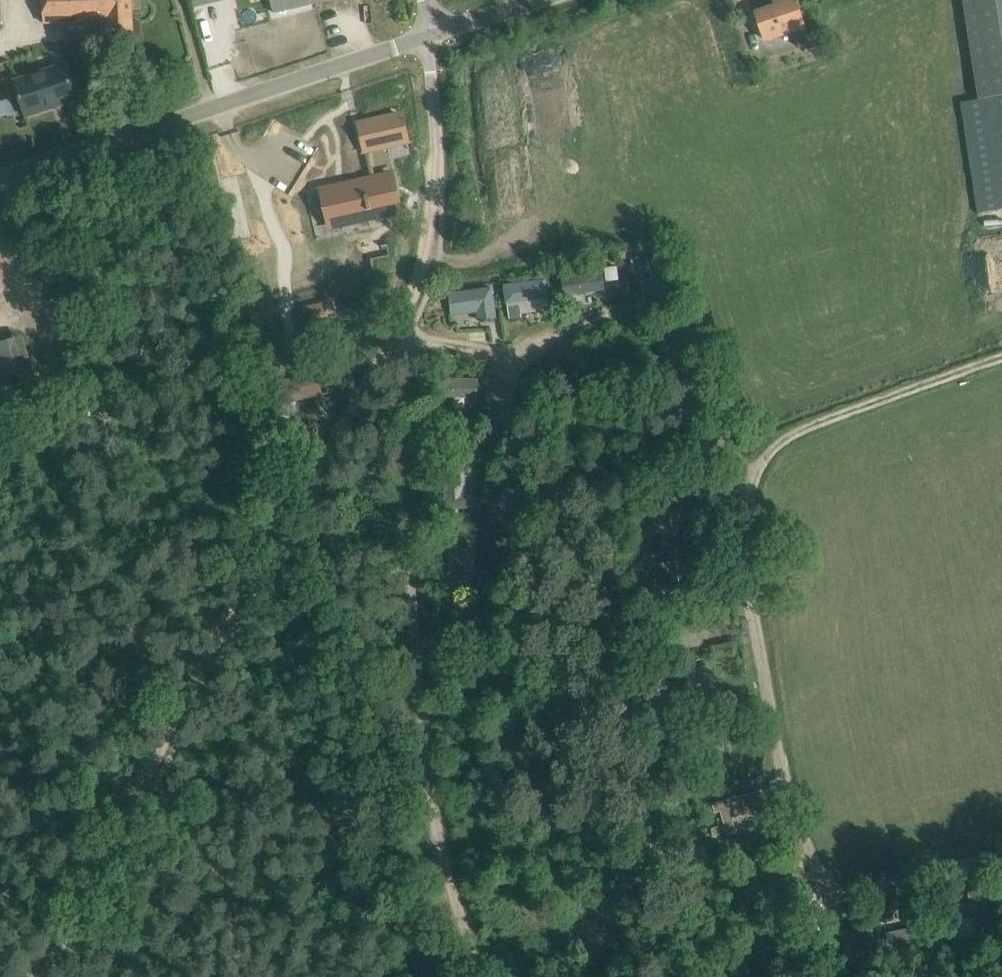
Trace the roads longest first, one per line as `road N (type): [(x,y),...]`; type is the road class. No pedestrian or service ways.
road 1 (track): [(44,976),(196,694),(283,557),(413,298),(438,165)]
road 2 (track): [(409,333),(418,693),(431,796),(481,976)]
road 3 (unclassified): [(0,178),(434,33)]

